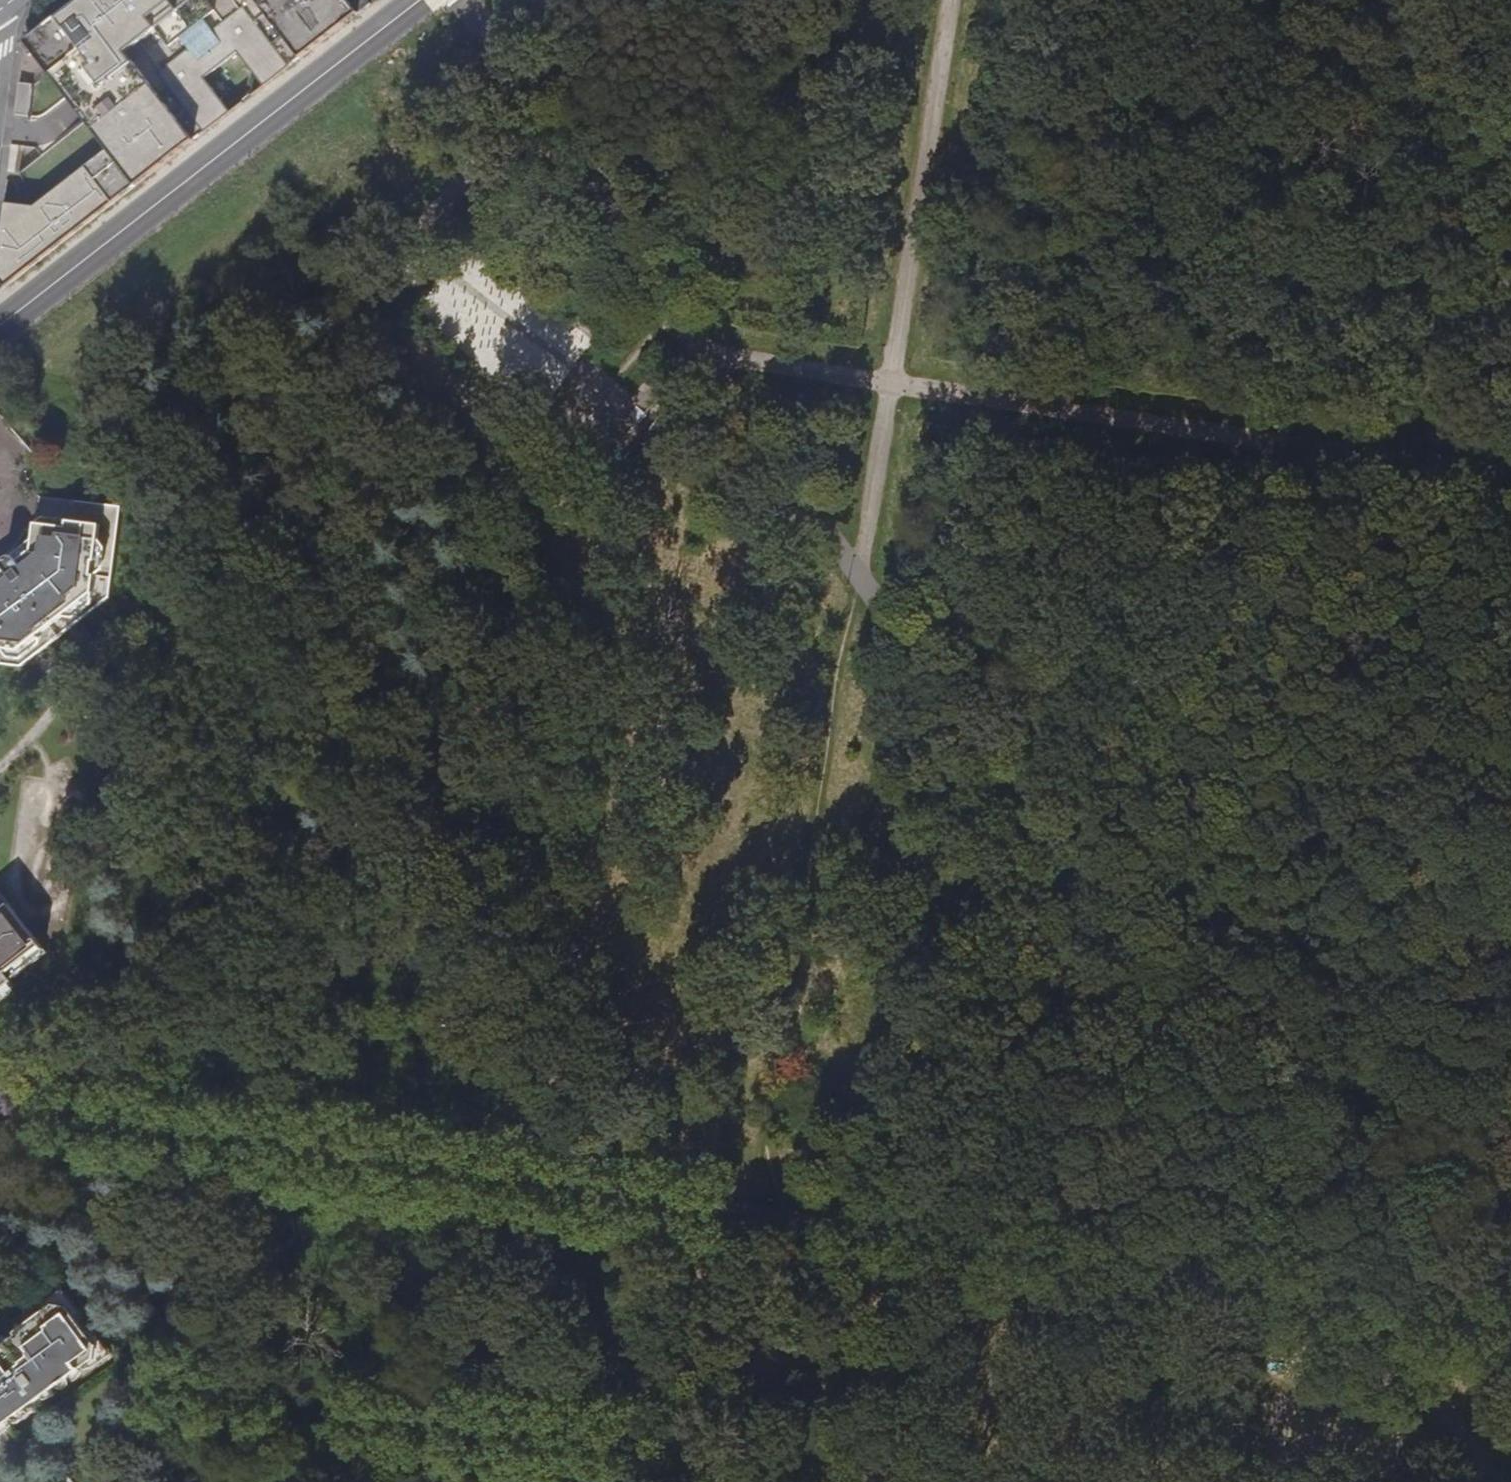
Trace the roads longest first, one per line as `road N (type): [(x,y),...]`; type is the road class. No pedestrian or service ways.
road 1 (track): [(1389,453),(714,360)]
road 2 (track): [(944,0),(859,570)]

